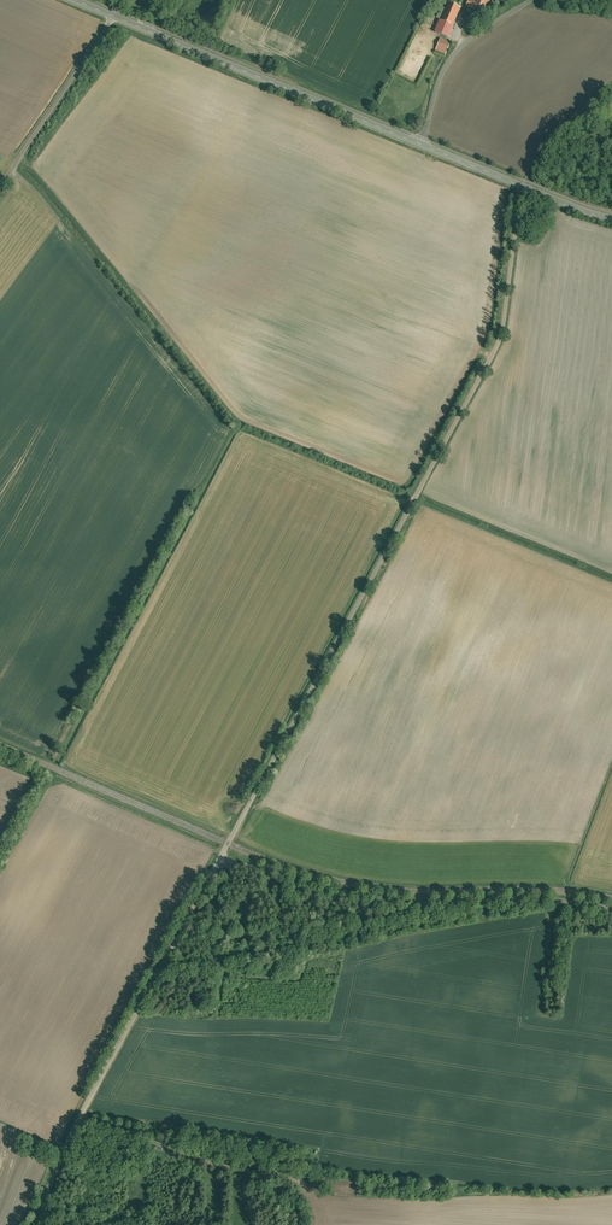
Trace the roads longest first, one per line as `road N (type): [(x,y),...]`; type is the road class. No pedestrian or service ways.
road 1 (unclassified): [(525,187),(491,359),(220,860)]
road 2 (unclassified): [(220,860),(379,896),(537,896),(611,906)]
road 3 (tertiary): [(422,144),(115,16)]
road 4 (unclassified): [(220,860),(65,1147)]
road 5 (track): [(81,1114),(197,1157),(303,1179)]
road 6 (unclassified): [(115,16),(0,189)]
road 7 (unclassified): [(532,0),(458,50),(437,85),(422,144)]

